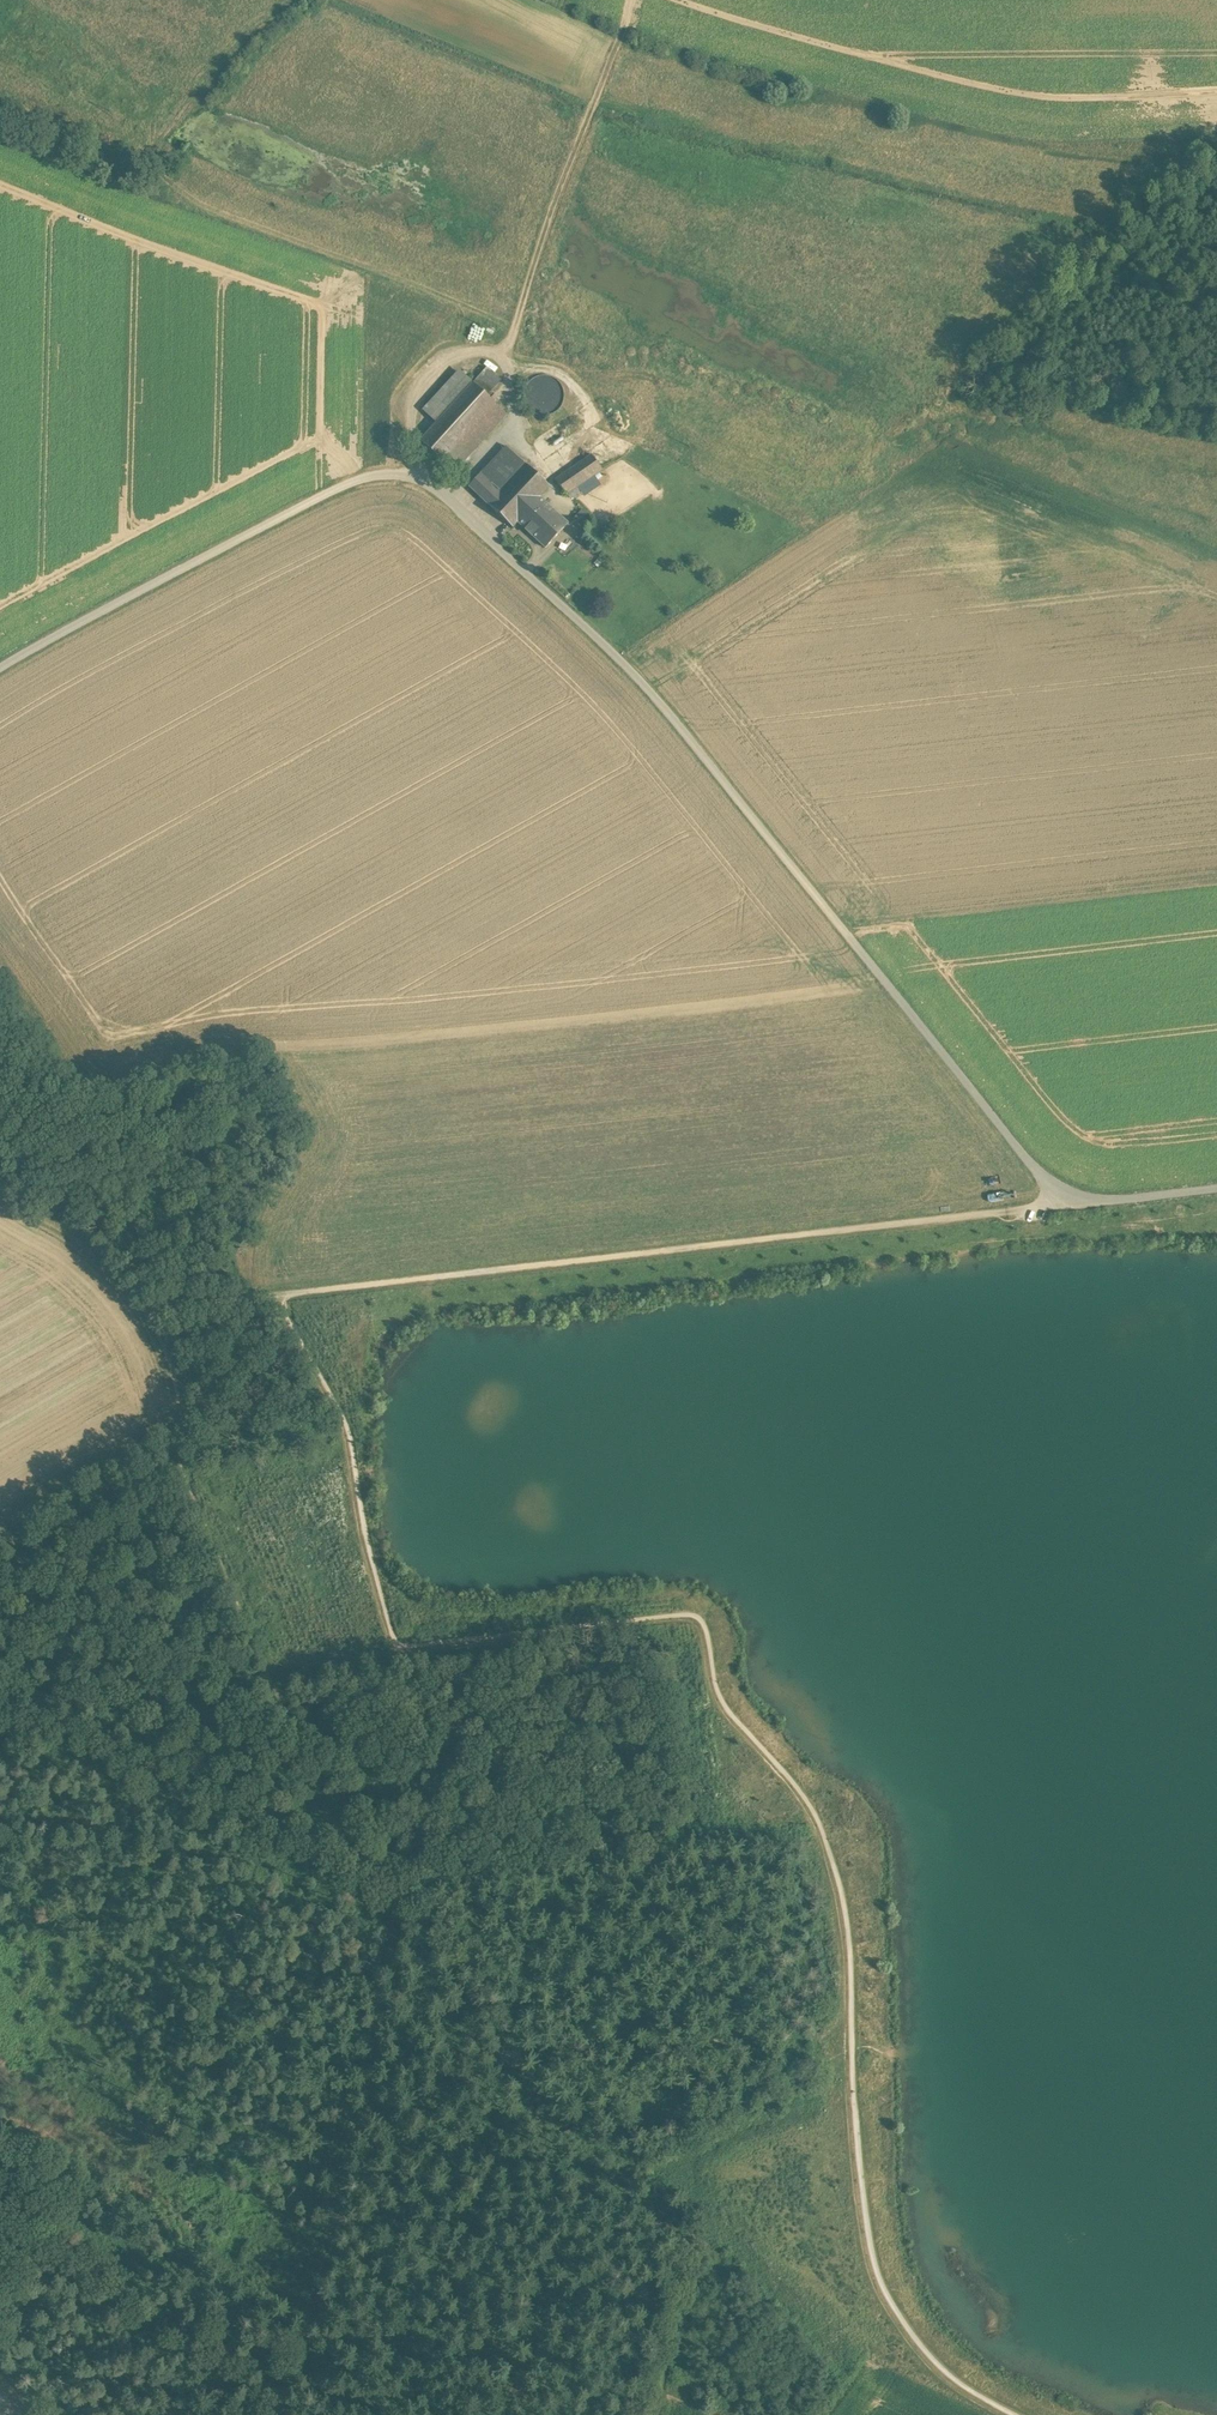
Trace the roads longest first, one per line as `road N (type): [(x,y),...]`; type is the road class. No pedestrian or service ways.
road 1 (unclassified): [(1216,1185),(1122,1198),(1044,1174),(653,692),(560,597),(413,476),(385,470),(356,477),(0,656)]
road 2 (track): [(281,1292),(329,1125),(325,1083),(343,1053),(394,1040),(887,984)]
road 3 (track): [(151,1314),(190,1382),(184,1477),(271,1680),(395,1916)]
road 4 (track): [(662,2414),(673,2355),(671,2293),(633,2226),(532,2172),(372,2050)]
road 5 (track): [(395,1916),(382,1950),(342,2217),(275,2414)]
road 6 (track): [(0,1171),(151,1314)]
road 7 (track): [(71,1073),(46,1099),(38,1144),(57,1223)]
road 8 (track): [(151,1314),(281,1292)]

